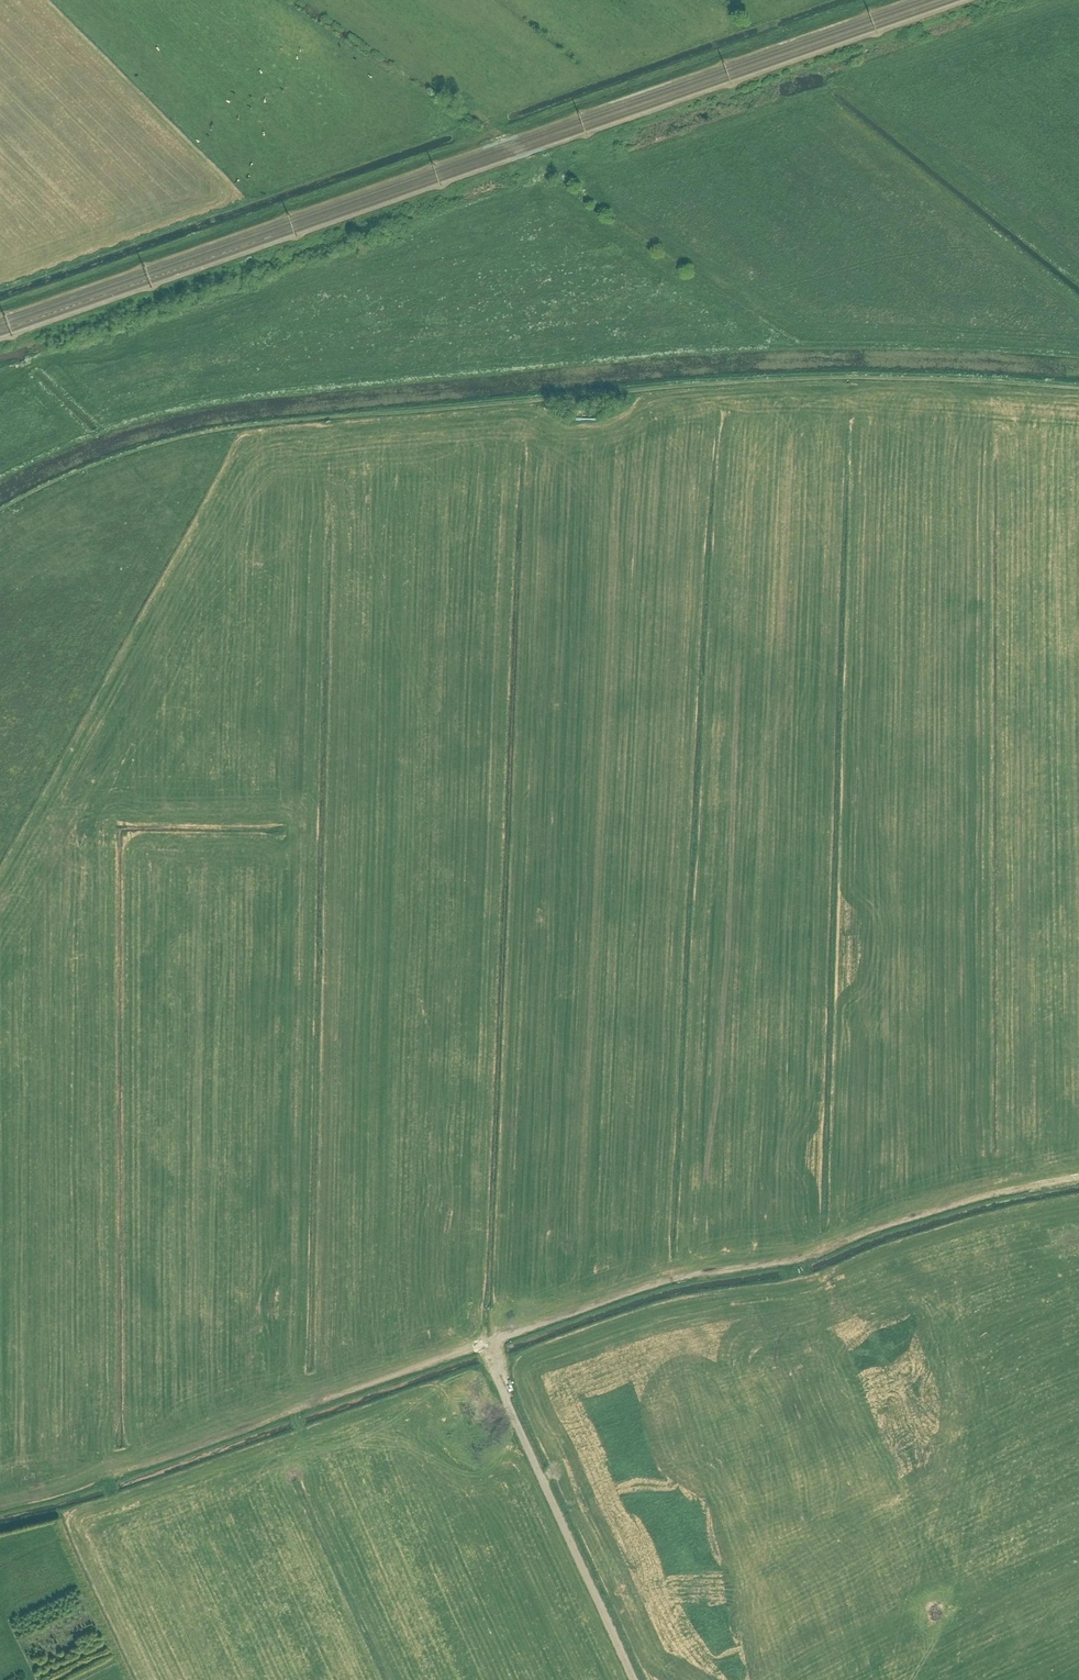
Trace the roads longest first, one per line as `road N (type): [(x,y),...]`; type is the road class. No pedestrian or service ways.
road 1 (track): [(632,1679),(482,1345),(657,1283),(791,1260),(946,1206),(1078,1178)]
road 2 (track): [(482,1345),(120,1473)]

